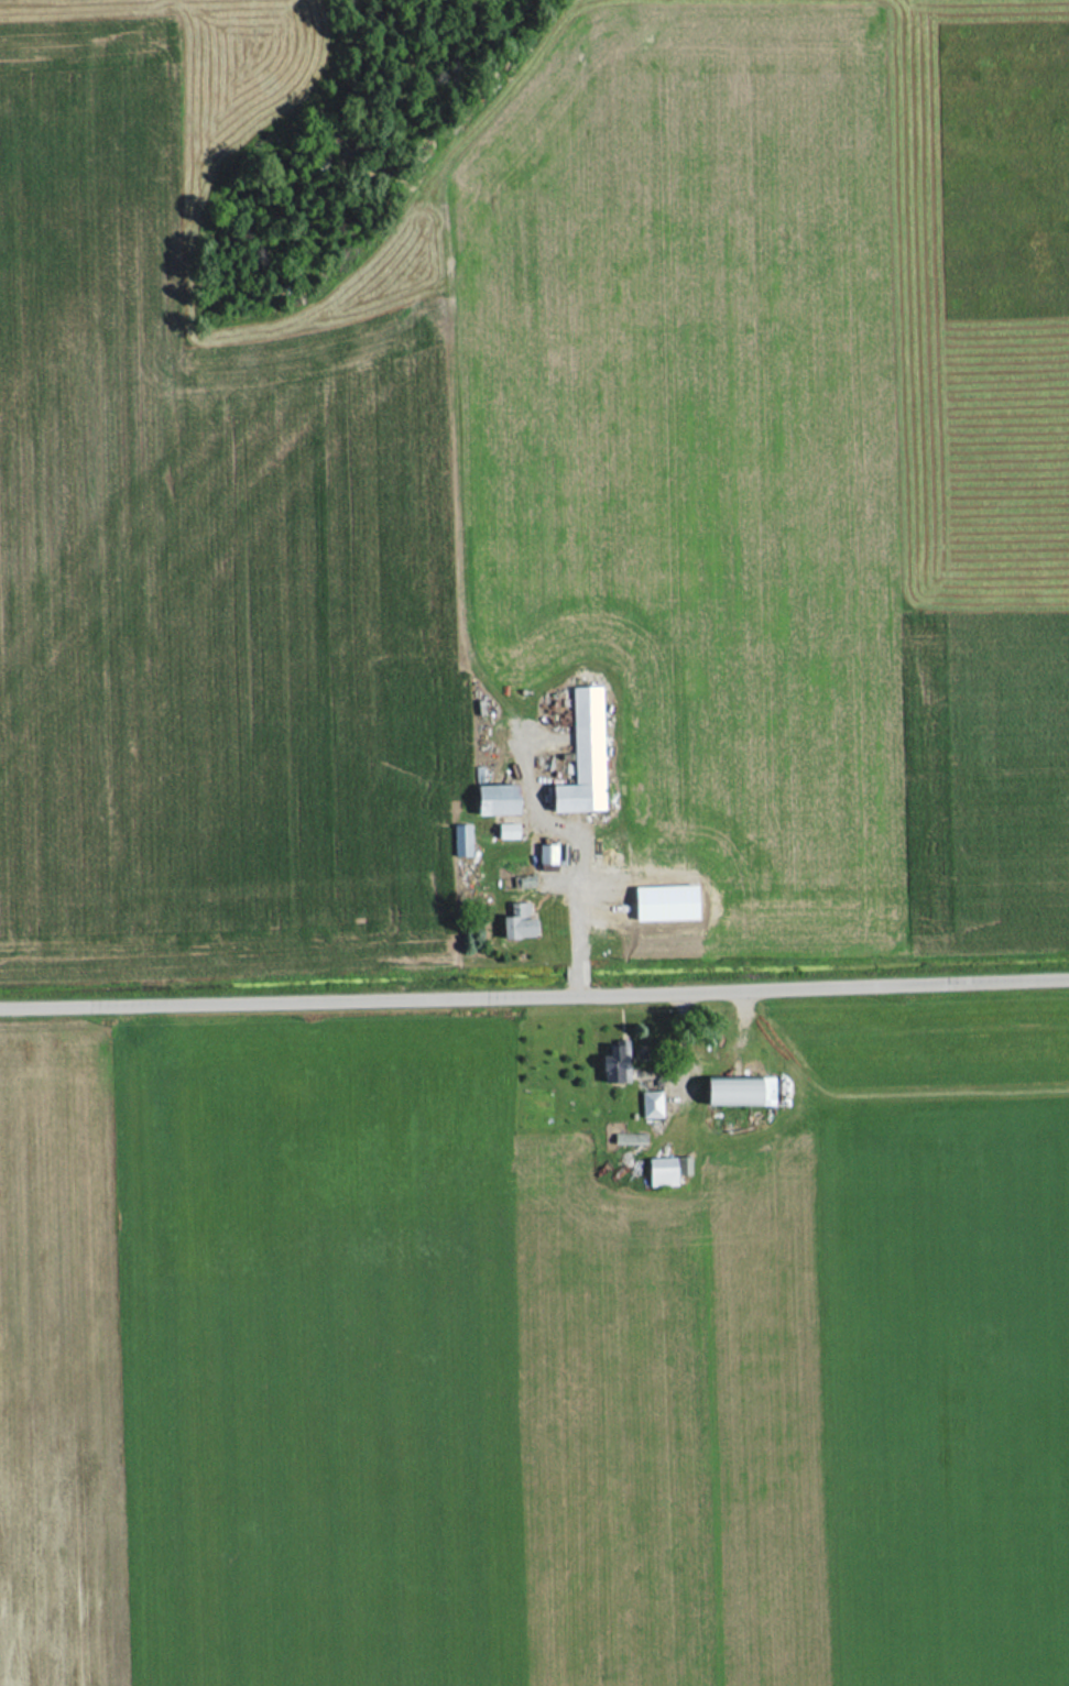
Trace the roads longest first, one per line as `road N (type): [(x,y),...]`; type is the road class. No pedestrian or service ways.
road 1 (residential): [(0,1000),(1068,973)]

